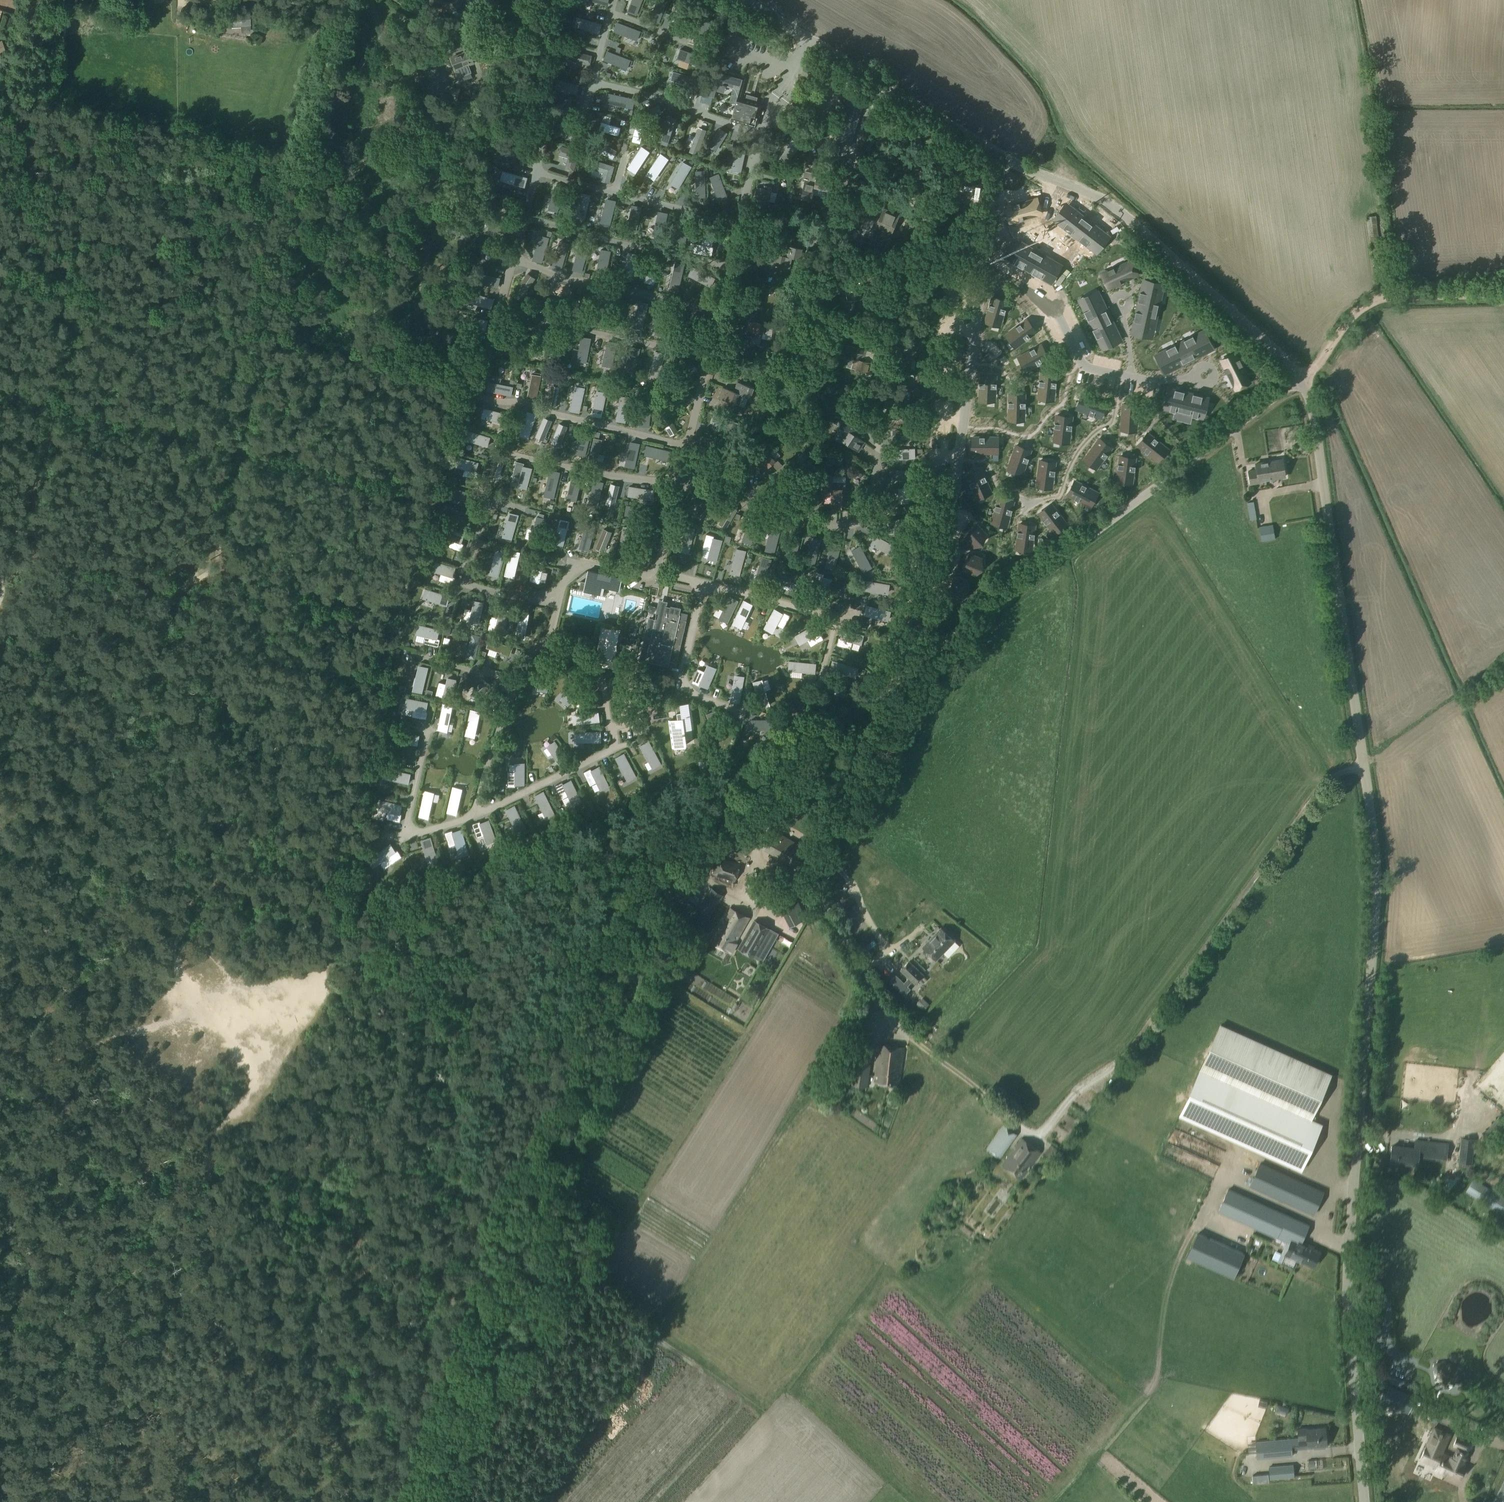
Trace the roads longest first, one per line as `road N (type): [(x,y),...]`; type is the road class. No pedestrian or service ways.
road 1 (unclassified): [(1364,1501),(1347,1290),(1376,862),(1308,390),(1123,214),(999,155),(739,0)]
road 2 (track): [(876,701),(826,877),(826,909),(883,1004),(1033,1136),(1125,1056),(1324,785),(1363,768)]
road 3 (track): [(888,689),(1301,379),(1357,315),(1392,300),(1503,297)]
road 4 (track): [(207,1174),(220,1188),(428,1236),(465,1253)]
road 5 (track): [(952,127),(915,394)]
road 6 (track): [(386,1501),(402,1426),(467,1269),(465,1253)]
road 7 (track): [(747,868),(800,775),(827,740),(876,701)]
road 8 (track): [(1020,498),(1058,492),(1087,439),(1111,424),(1120,375)]

